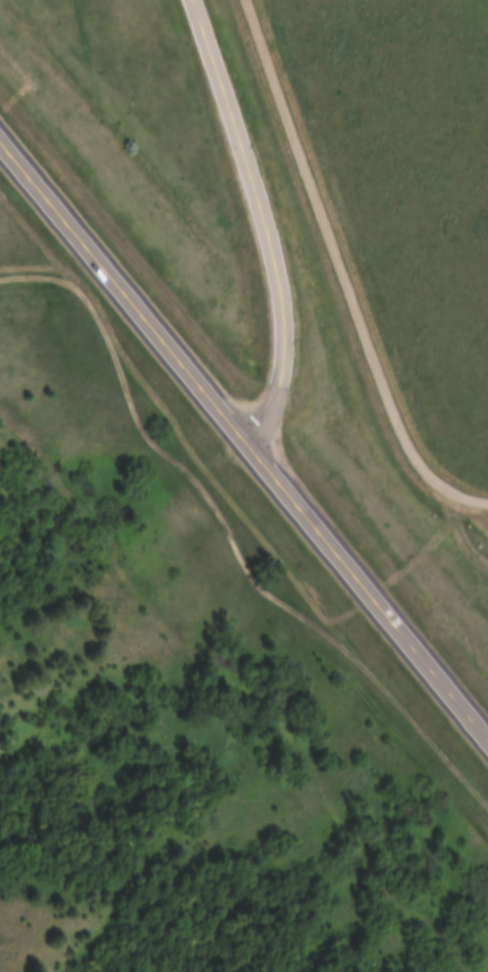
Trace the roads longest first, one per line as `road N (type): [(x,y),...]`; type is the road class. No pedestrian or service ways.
road 1 (primary): [(487,735),(0,140)]
road 2 (track): [(0,414),(172,458),(226,516),(263,580),(487,804)]
road 3 (tertiary): [(193,0),(270,244),(279,297),(284,359),(276,397),(250,441)]

